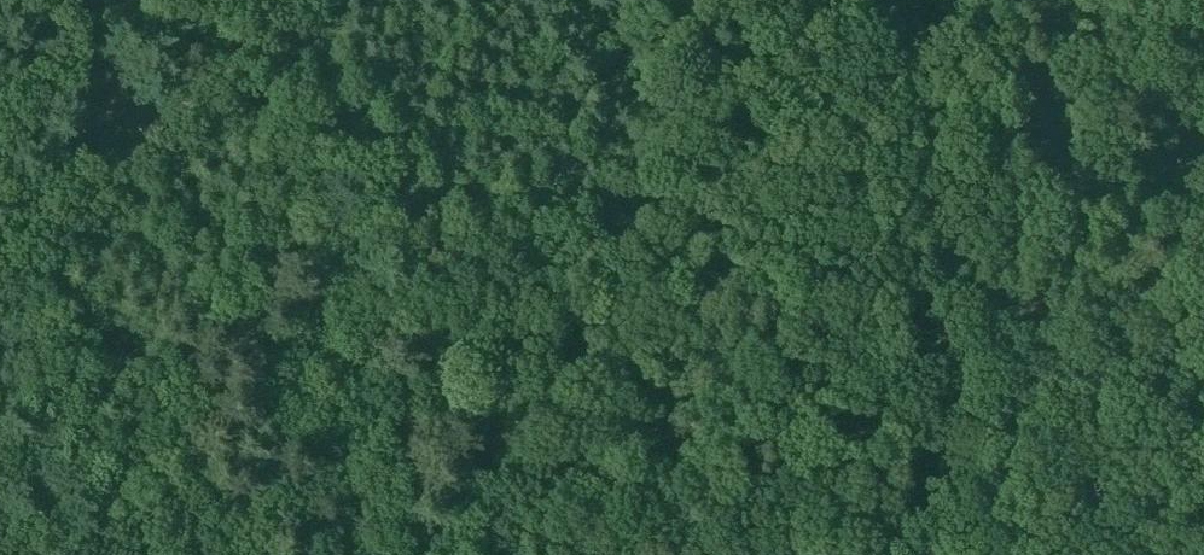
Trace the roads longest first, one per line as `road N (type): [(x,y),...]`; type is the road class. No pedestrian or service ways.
road 1 (track): [(0,267),(299,0)]

